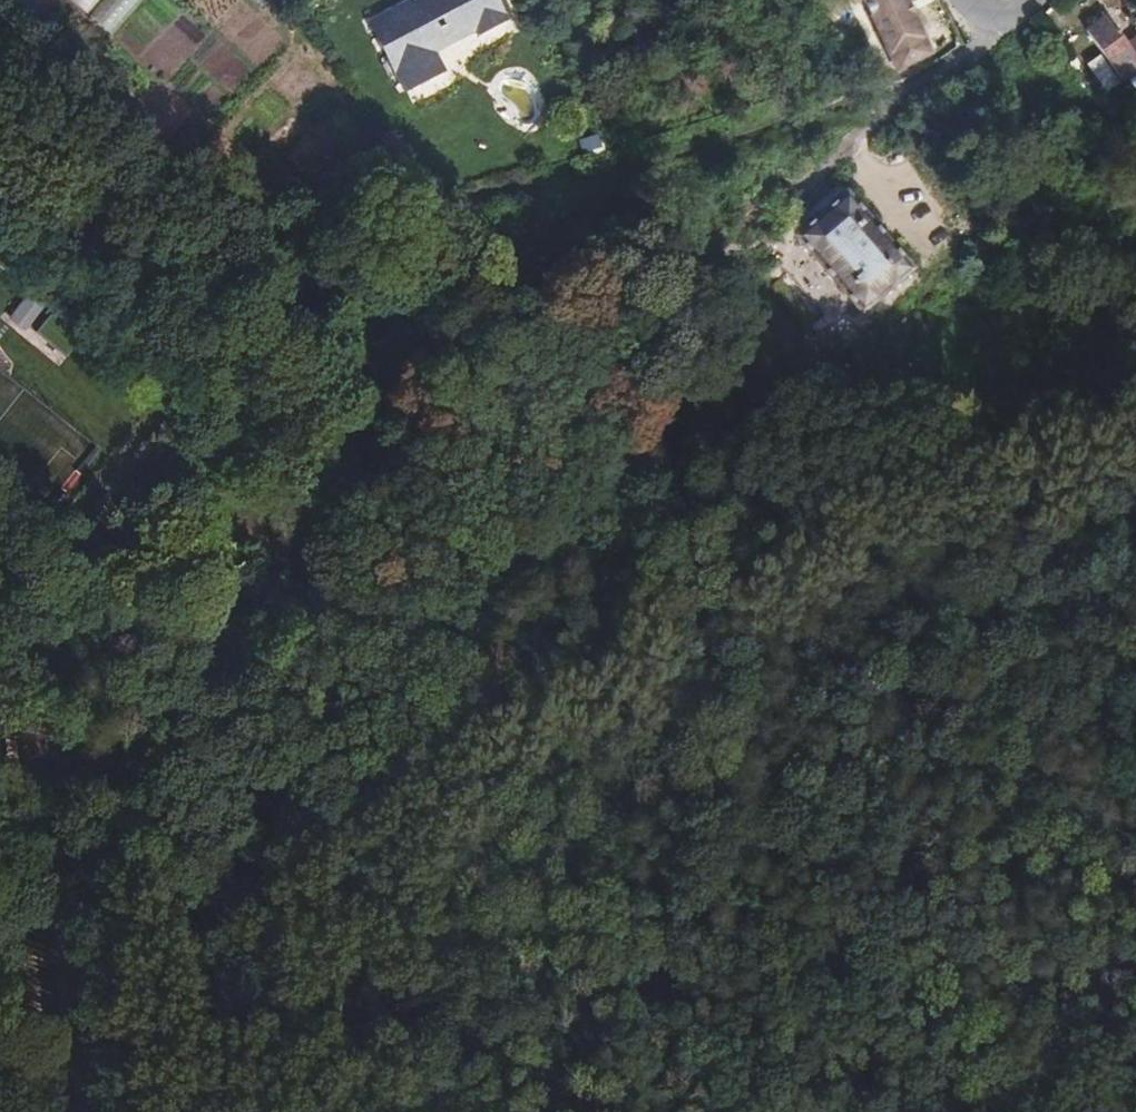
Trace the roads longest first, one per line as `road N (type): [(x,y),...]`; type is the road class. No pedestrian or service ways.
road 1 (track): [(87,1111),(0,598)]
road 2 (track): [(958,1111),(1073,1077),(1135,947)]

